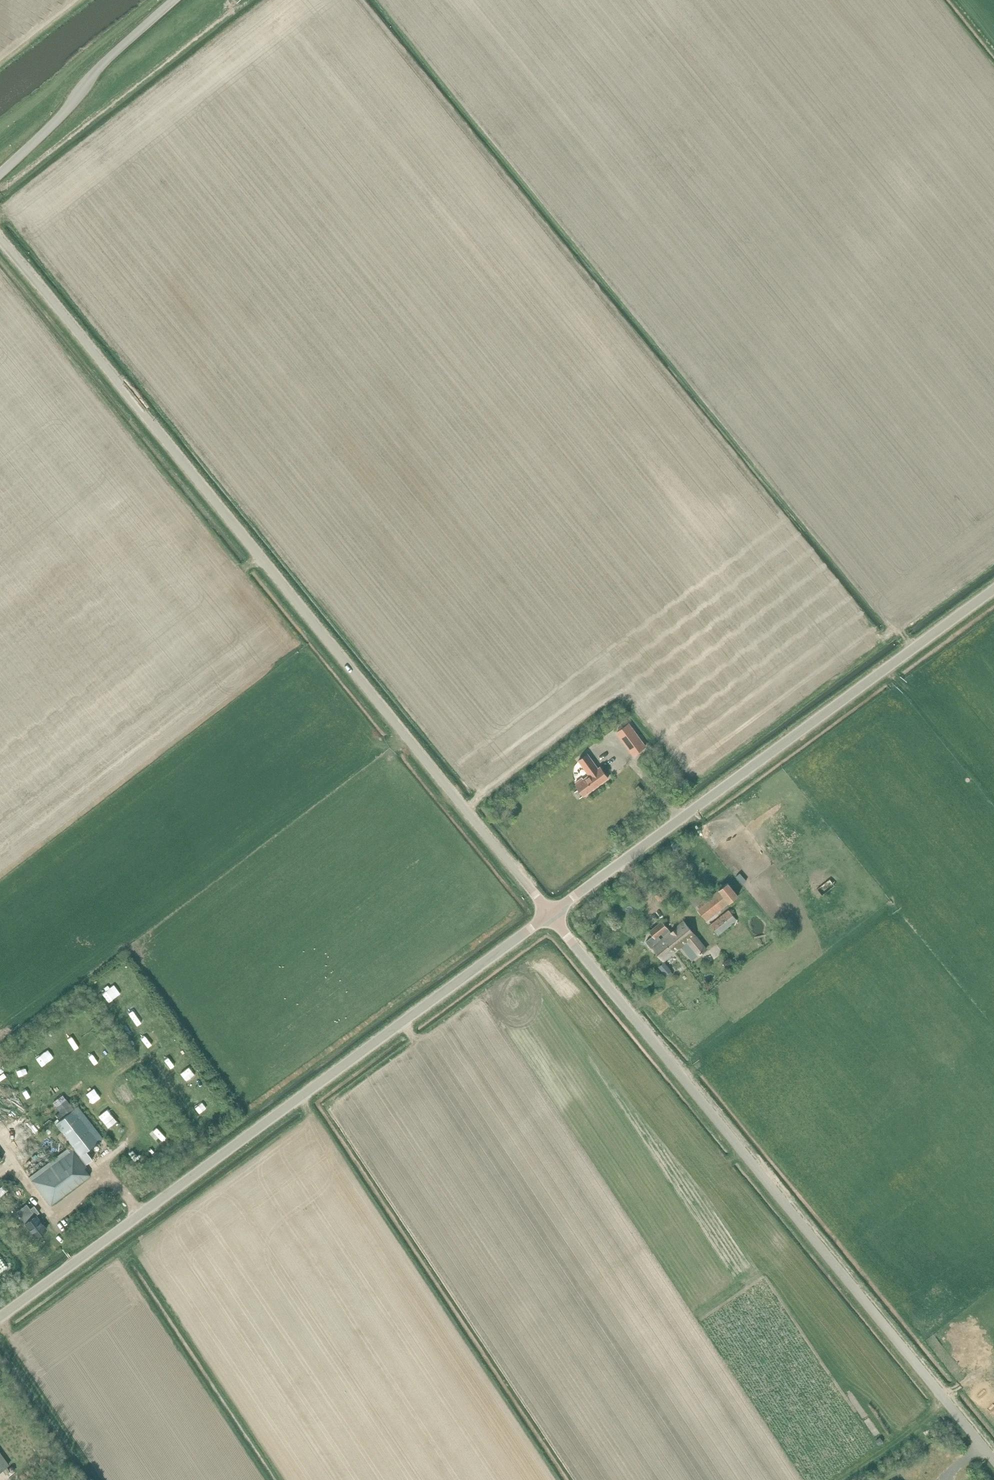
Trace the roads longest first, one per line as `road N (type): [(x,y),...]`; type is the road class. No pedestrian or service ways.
road 1 (tertiary): [(549,914),(0,237)]
road 2 (tertiary): [(993,1462),(549,914)]
road 3 (unclassified): [(0,1315),(549,914)]
road 4 (unclassified): [(549,914),(993,590)]
road 5 (tertiary): [(0,179),(172,0)]

